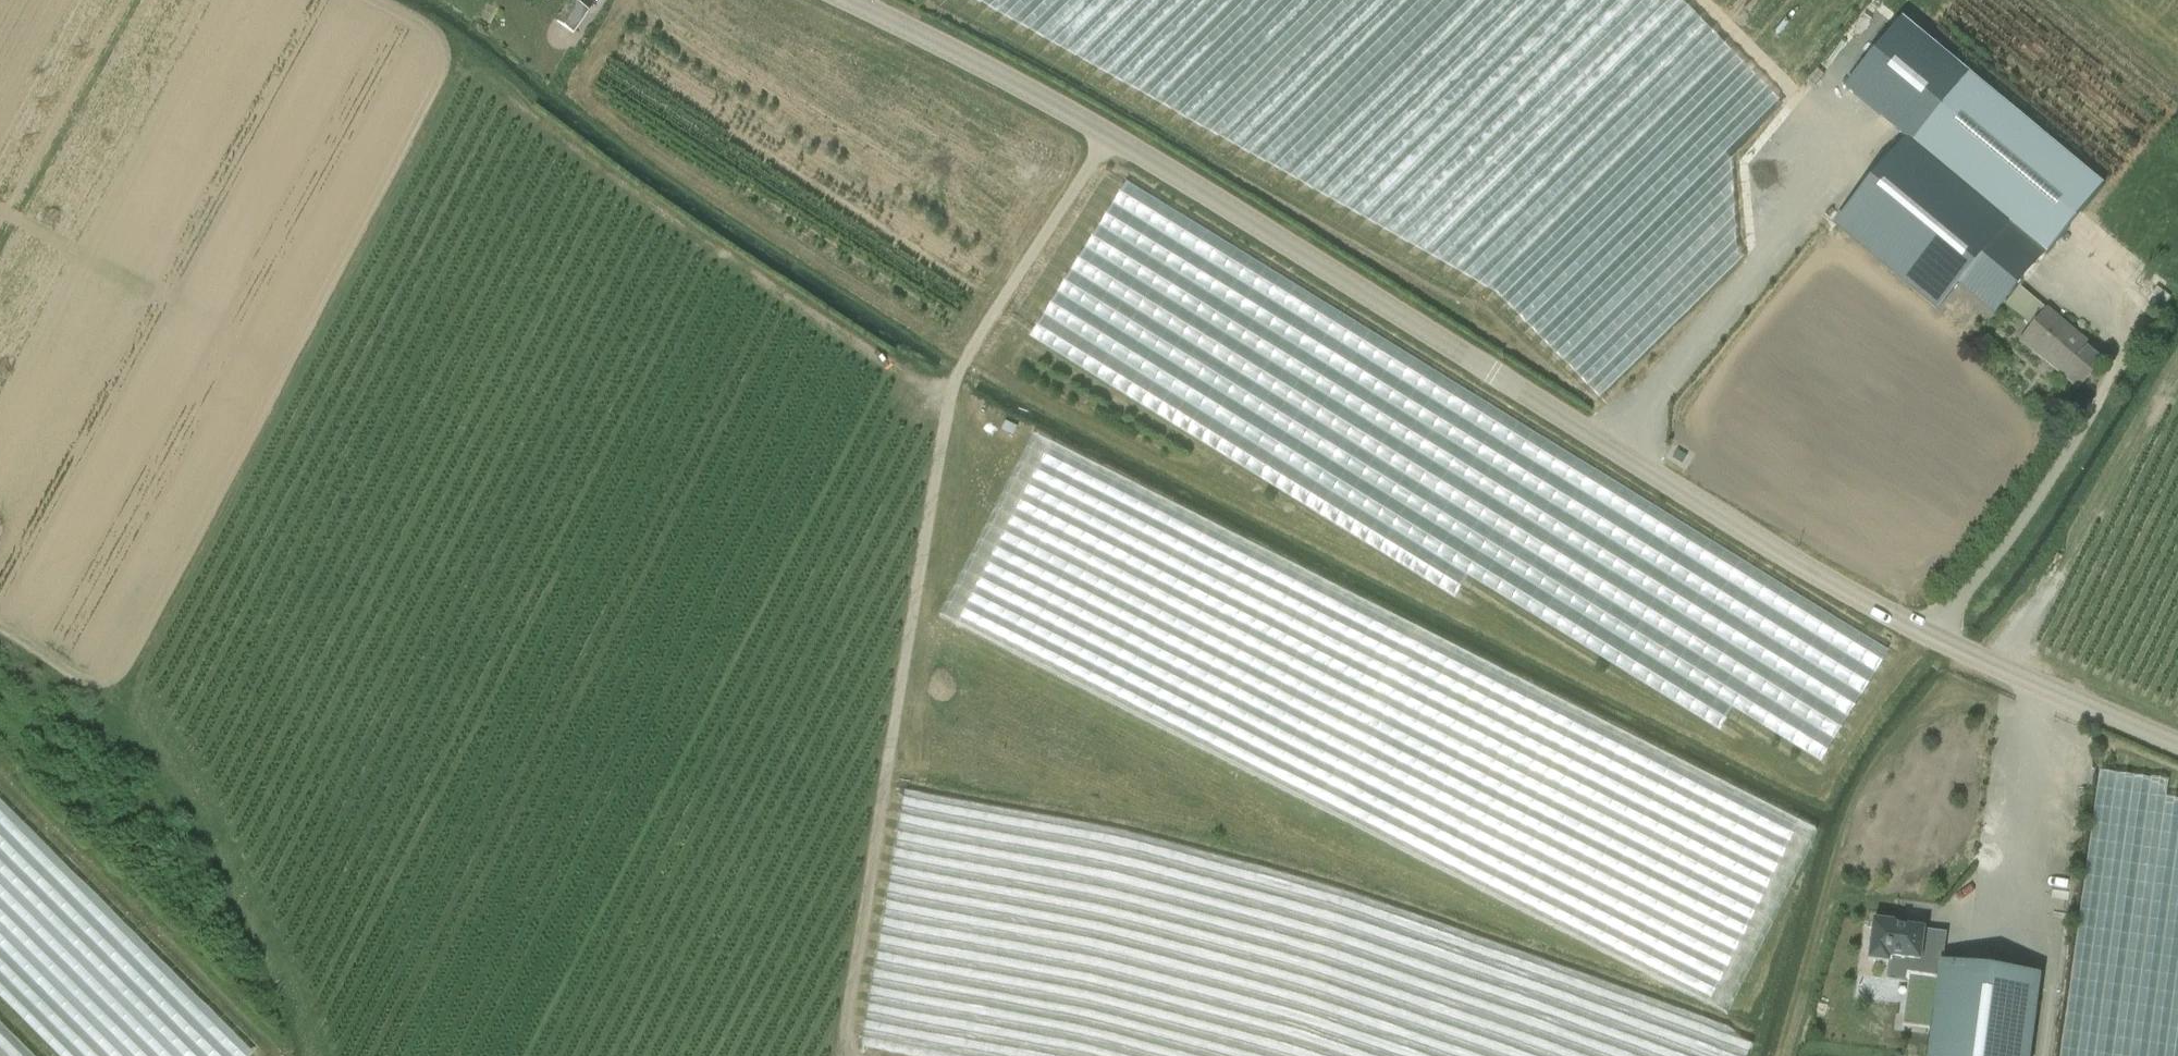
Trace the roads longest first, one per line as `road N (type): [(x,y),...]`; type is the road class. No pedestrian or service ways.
road 1 (tertiary): [(2177,746),(2006,674),(1506,385),(1122,148),(846,0)]

